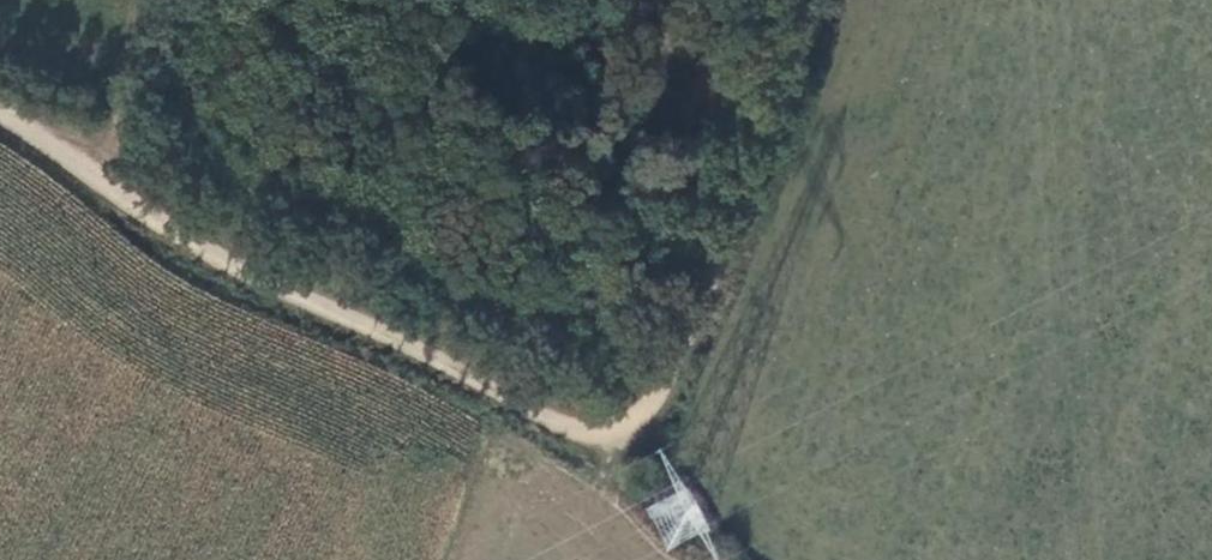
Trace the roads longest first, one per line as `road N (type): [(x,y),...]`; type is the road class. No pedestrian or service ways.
road 1 (track): [(0,114),(266,307),(621,456),(713,315),(835,0)]

